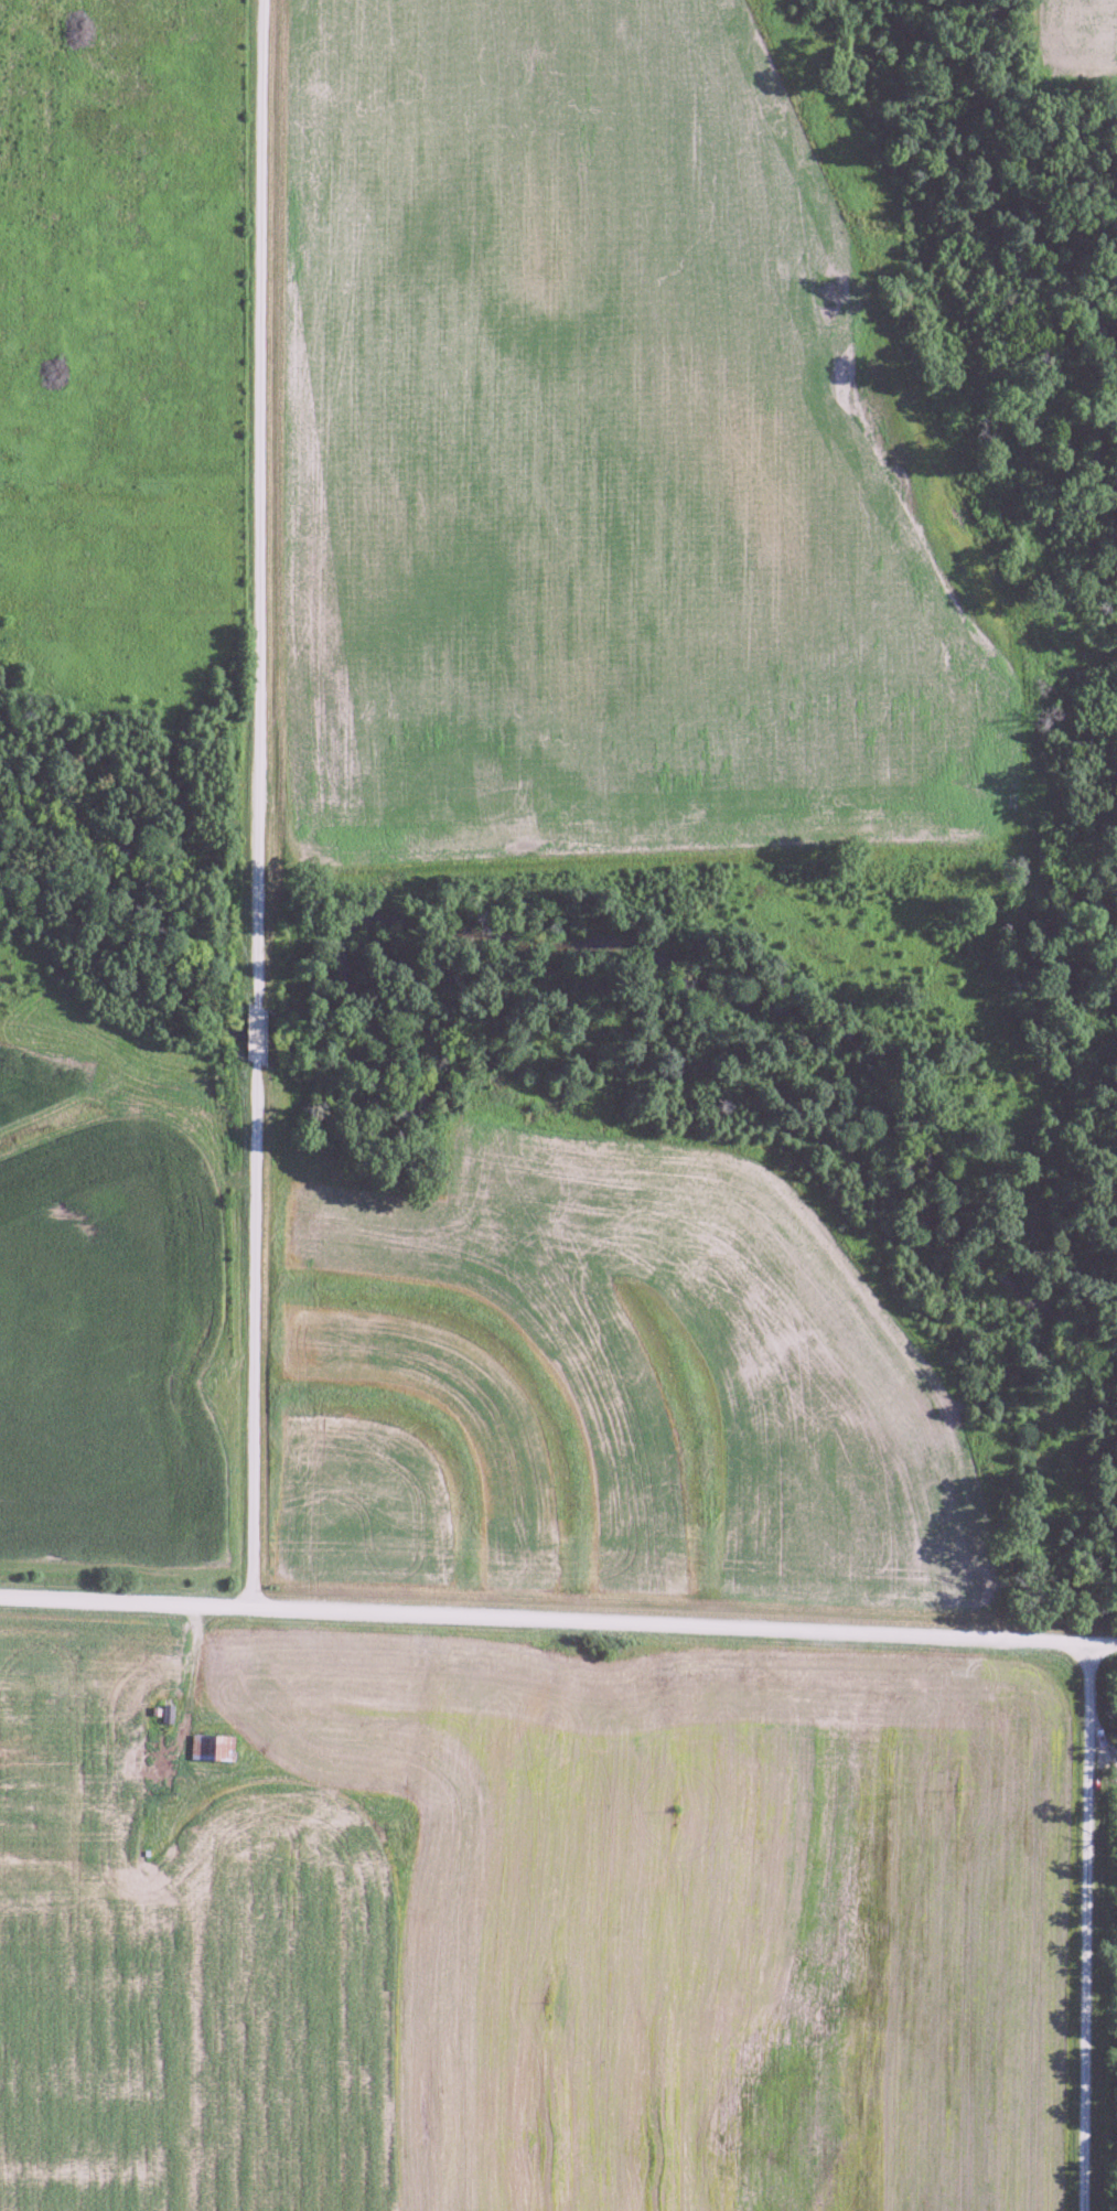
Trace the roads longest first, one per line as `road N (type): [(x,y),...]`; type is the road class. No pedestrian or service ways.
road 1 (residential): [(259,1607),(254,1234),(266,0)]
road 2 (residential): [(1116,1641),(0,1596)]
road 3 (residential): [(1080,2210),(1086,1640)]

